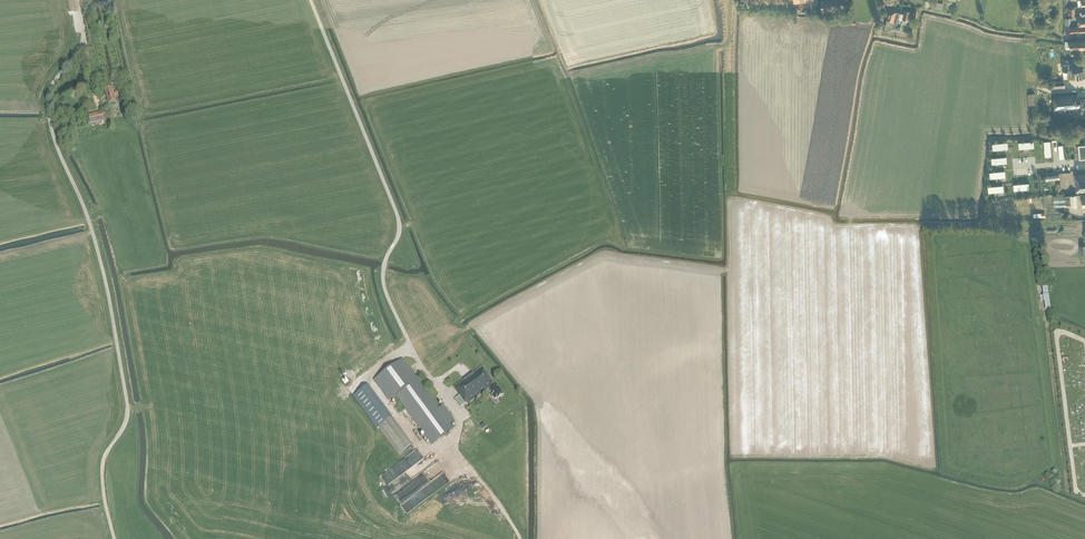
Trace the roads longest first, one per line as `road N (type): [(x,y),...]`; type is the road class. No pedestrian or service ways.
road 1 (unclassified): [(115,538),(102,467),(126,421),(126,399),(99,255),(47,103),(82,44),(78,0)]
road 2 (track): [(731,0),(731,190)]

